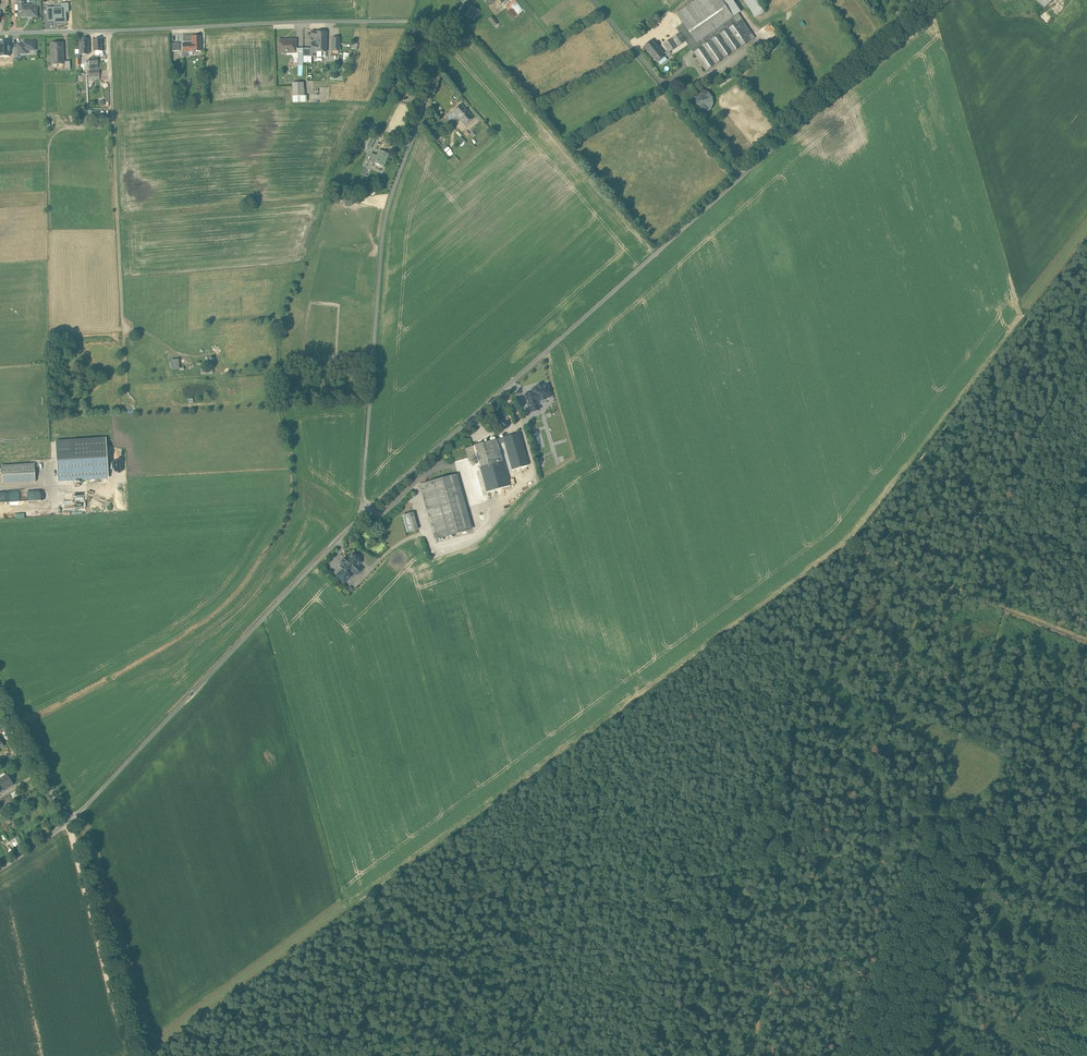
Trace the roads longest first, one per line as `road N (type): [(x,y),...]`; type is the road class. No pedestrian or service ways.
road 1 (track): [(159,1055),(853,548),(1086,247)]
road 2 (unclassified): [(366,512),(945,0)]
road 3 (unclassified): [(366,512),(384,213),(454,22)]
road 4 (unclassified): [(67,823),(366,512)]
road 5 (track): [(1086,767),(990,825),(717,876)]
road 6 (unclassified): [(165,29),(454,22)]
road 7 (track): [(1086,641),(853,548)]
road 8 (track): [(138,1055),(67,823)]
road 9 (track): [(740,176),(593,0)]
road 10 (track): [(652,1055),(717,876)]
road 11 (residential): [(165,29),(0,33)]
road 12 (residential): [(0,704),(67,823)]

